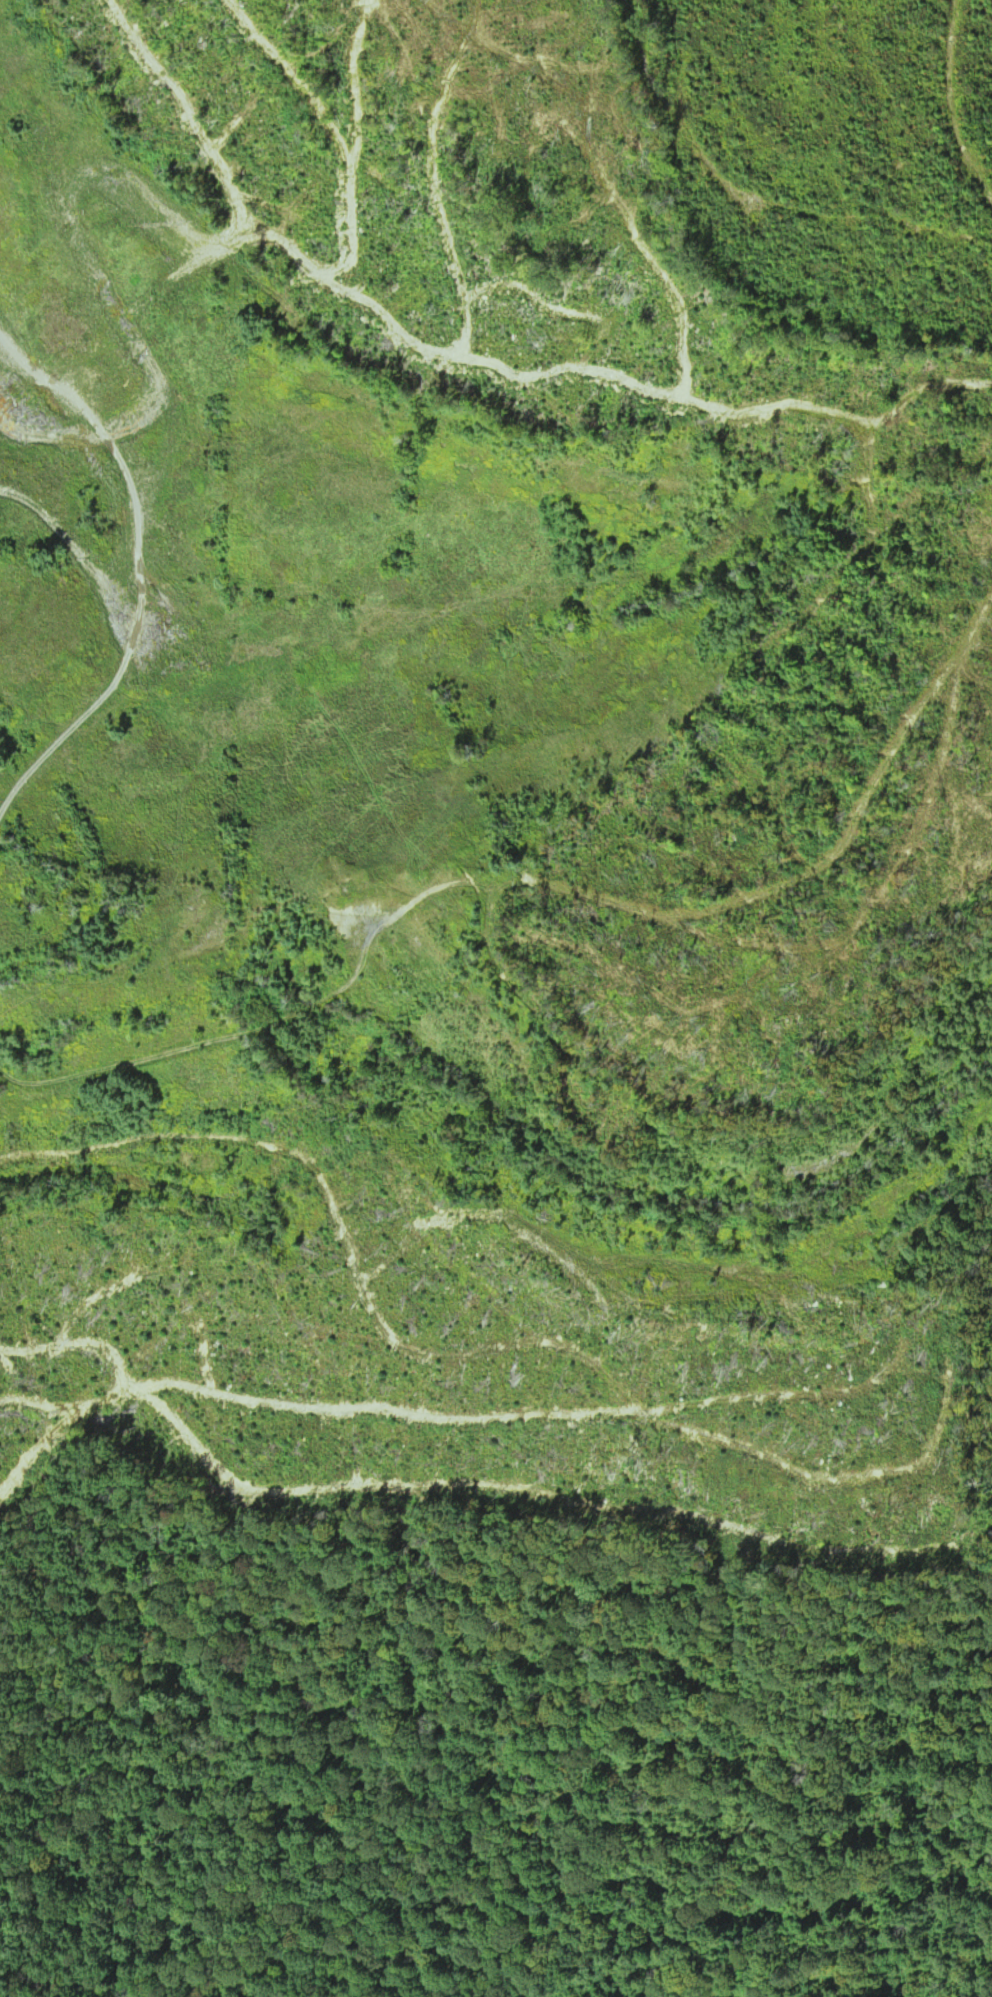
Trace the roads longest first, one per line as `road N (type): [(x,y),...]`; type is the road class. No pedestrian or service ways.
road 1 (track): [(991,1206),(911,1264),(796,1278),(692,1264),(608,1226),(351,1040),(201,1027),(83,1036),(0,1064)]
road 2 (track): [(0,878),(193,733),(279,625),(274,560),(225,446),(0,212)]

